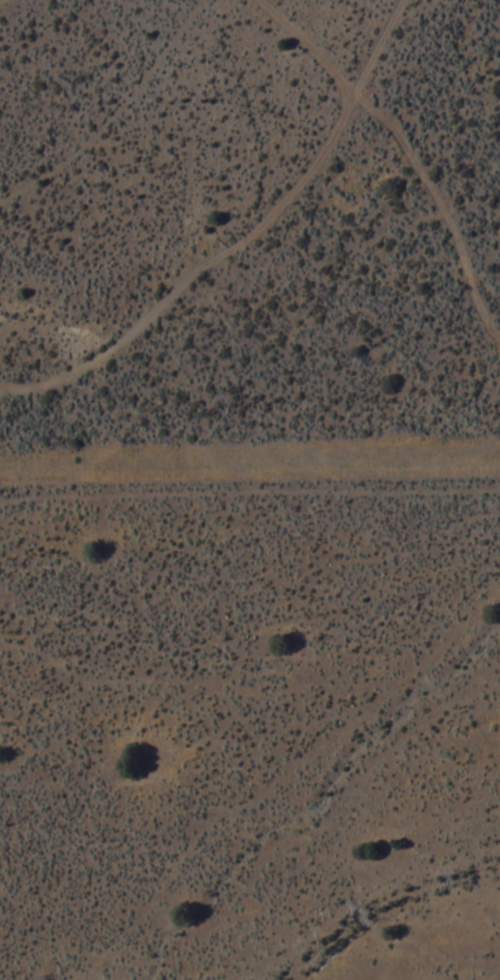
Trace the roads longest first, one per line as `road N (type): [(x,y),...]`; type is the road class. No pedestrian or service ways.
road 1 (residential): [(183,282),(200,127),(234,0)]

